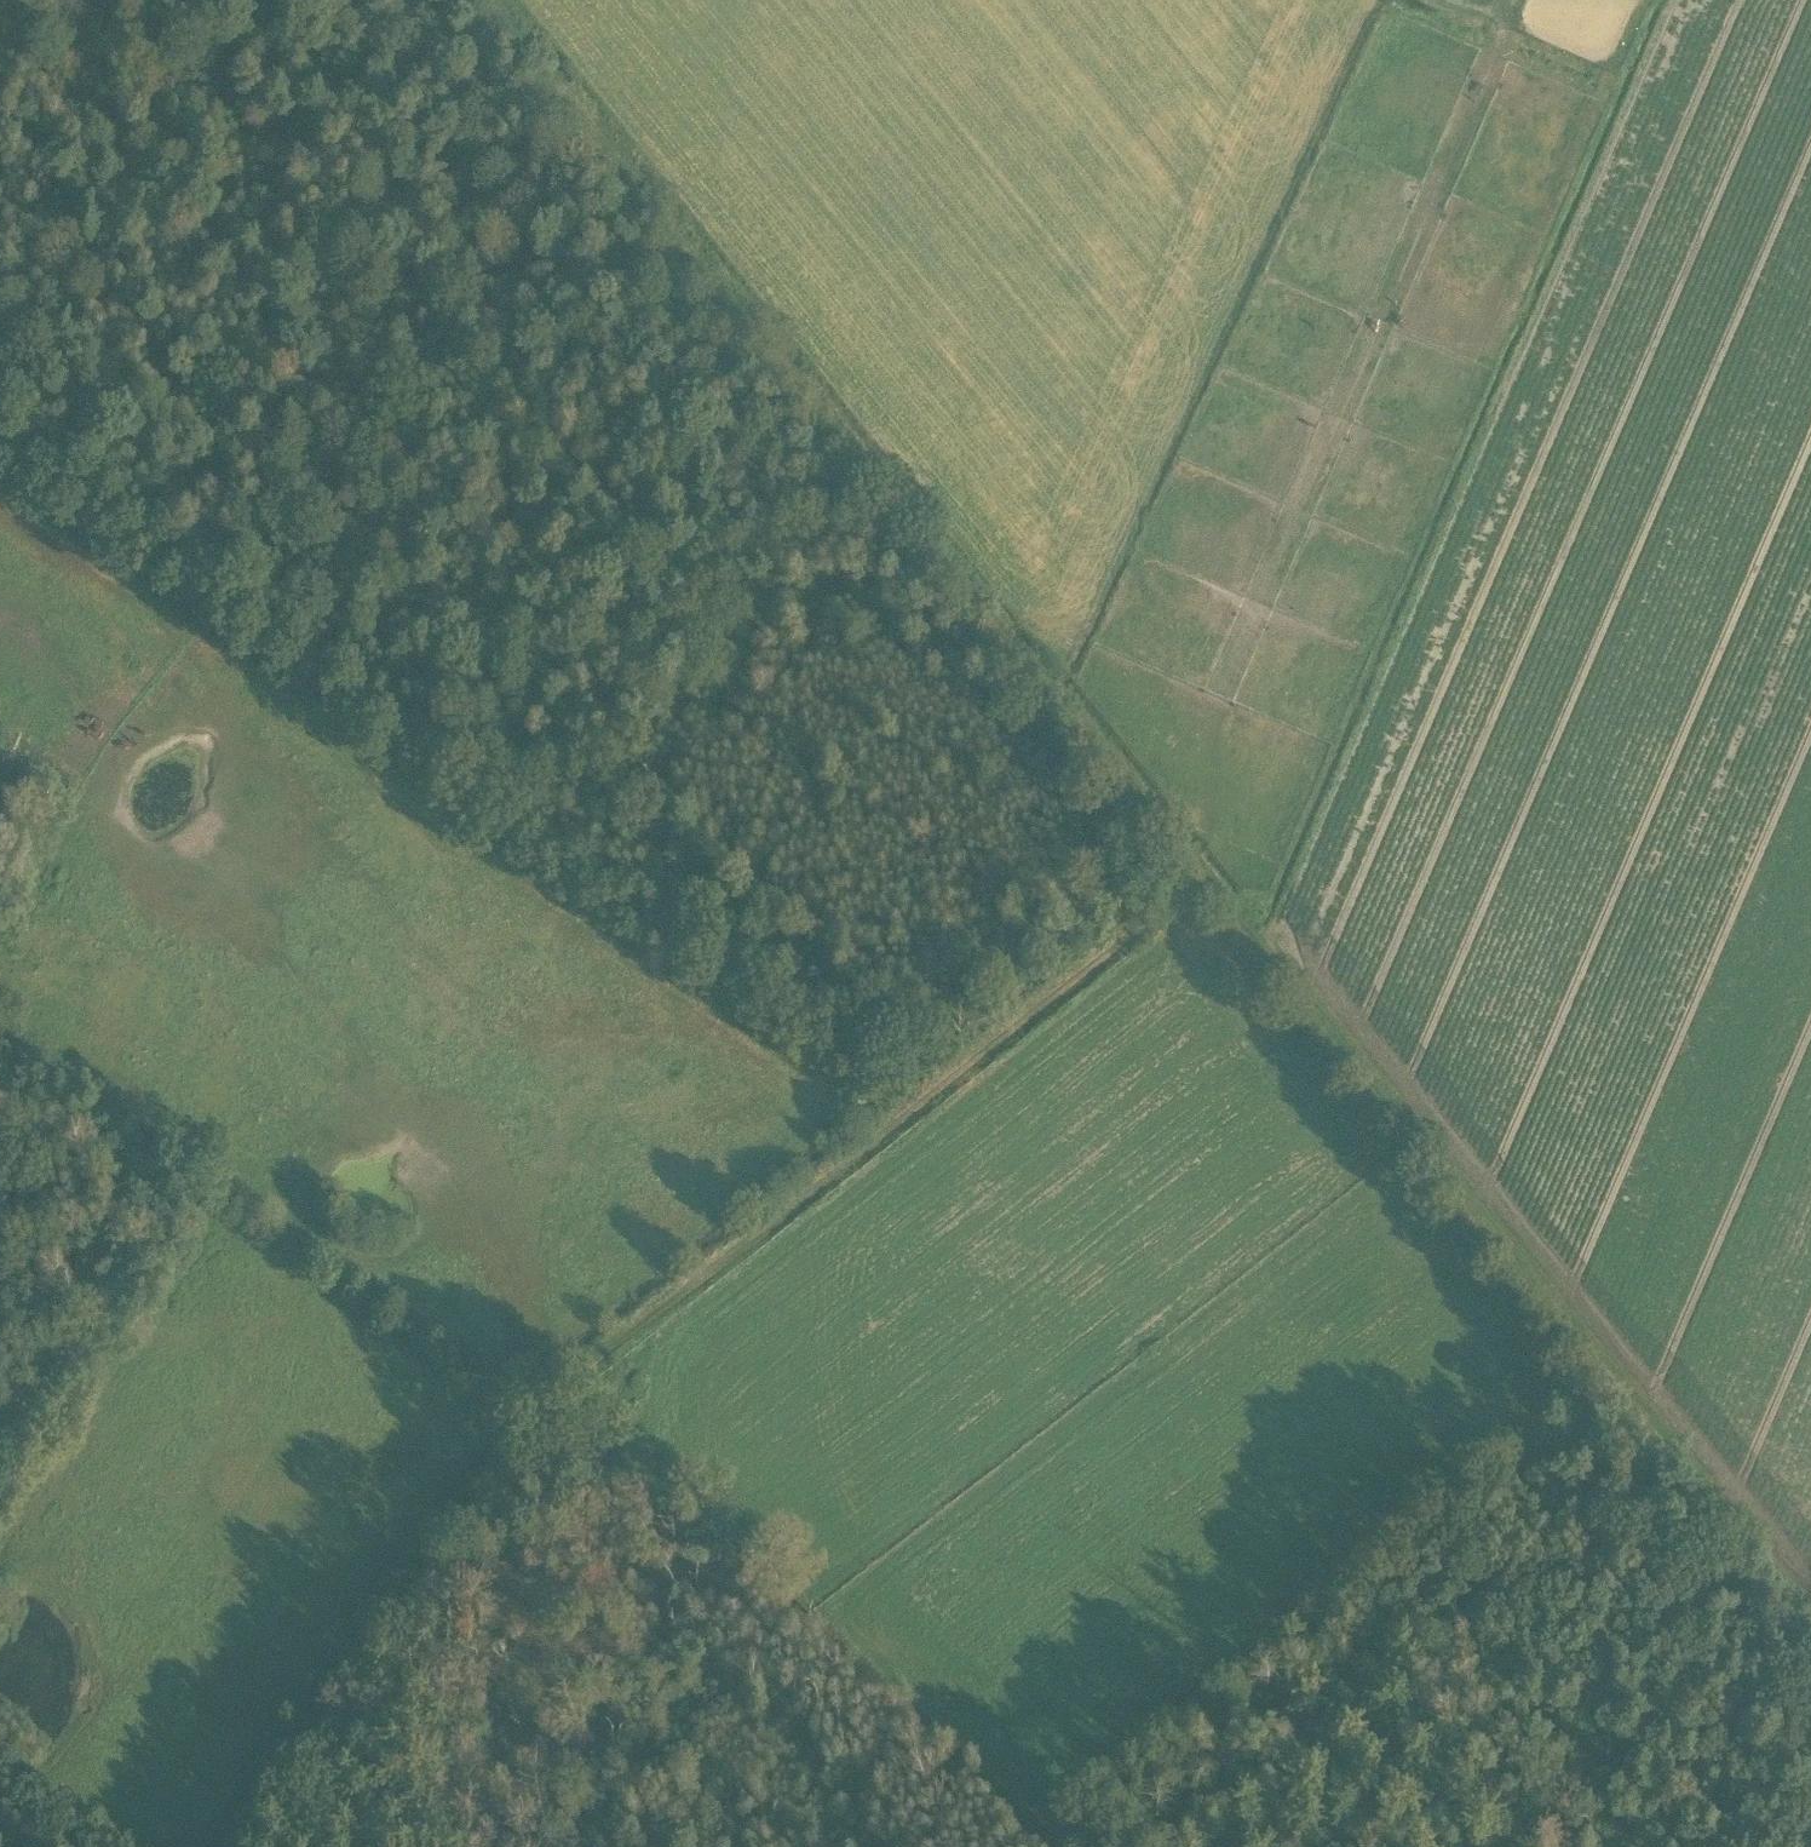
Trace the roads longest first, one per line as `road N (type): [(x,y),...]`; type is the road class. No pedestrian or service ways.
road 1 (track): [(240,1846),(544,1409),(1206,882)]
road 2 (track): [(1206,882),(497,0)]
road 3 (track): [(1810,1637),(1206,882)]
road 4 (track): [(592,119),(525,248)]

